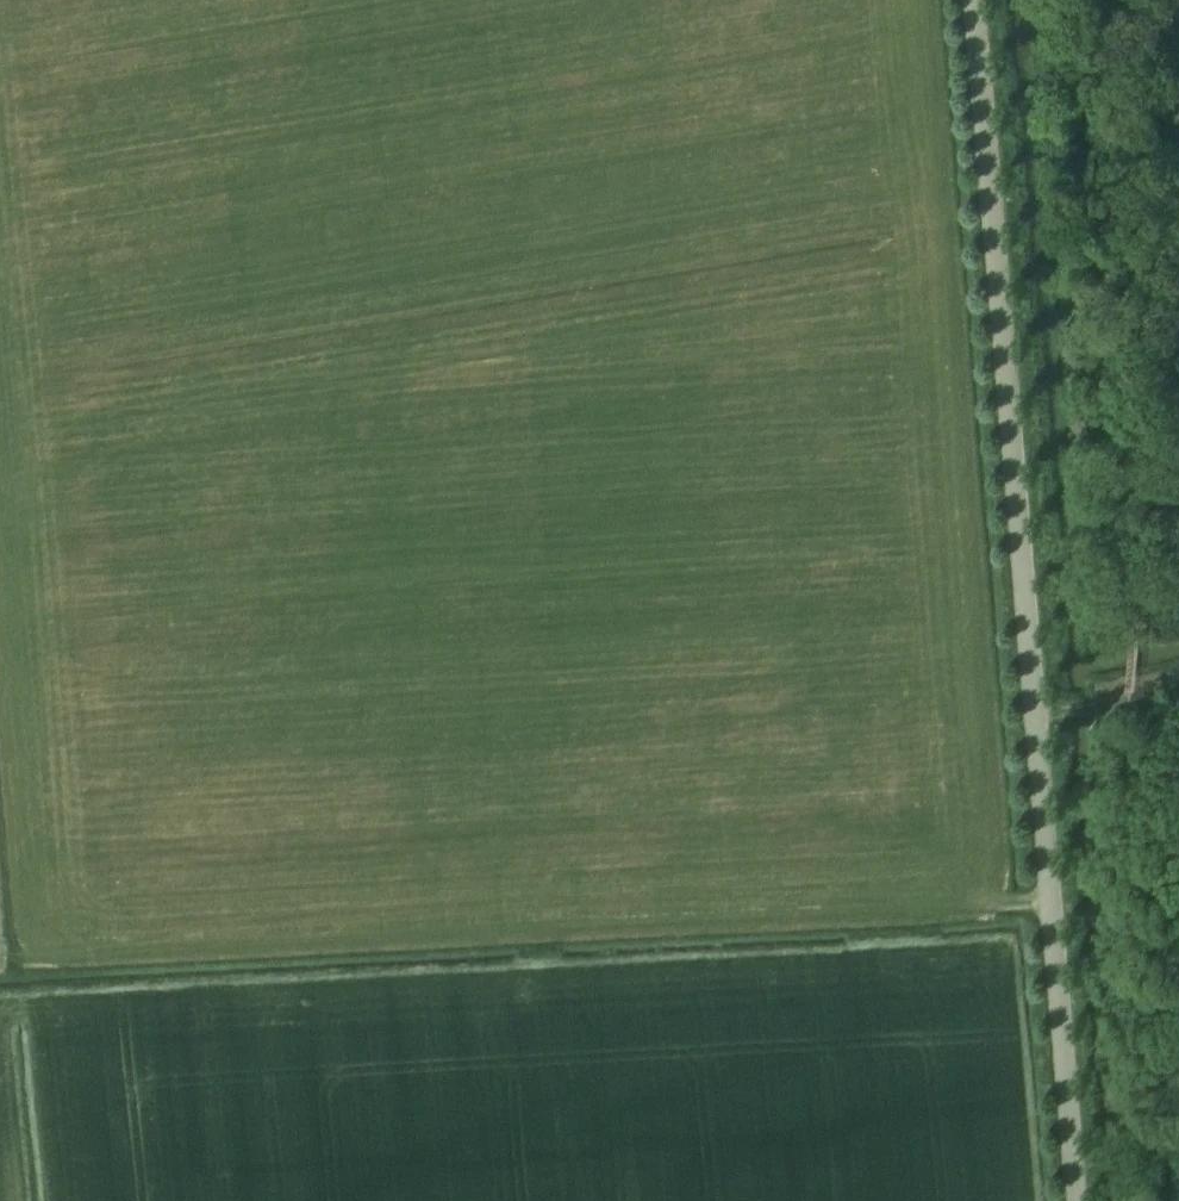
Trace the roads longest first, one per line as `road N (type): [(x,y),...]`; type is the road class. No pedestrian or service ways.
road 1 (unclassified): [(977,0),(1079,1200)]

